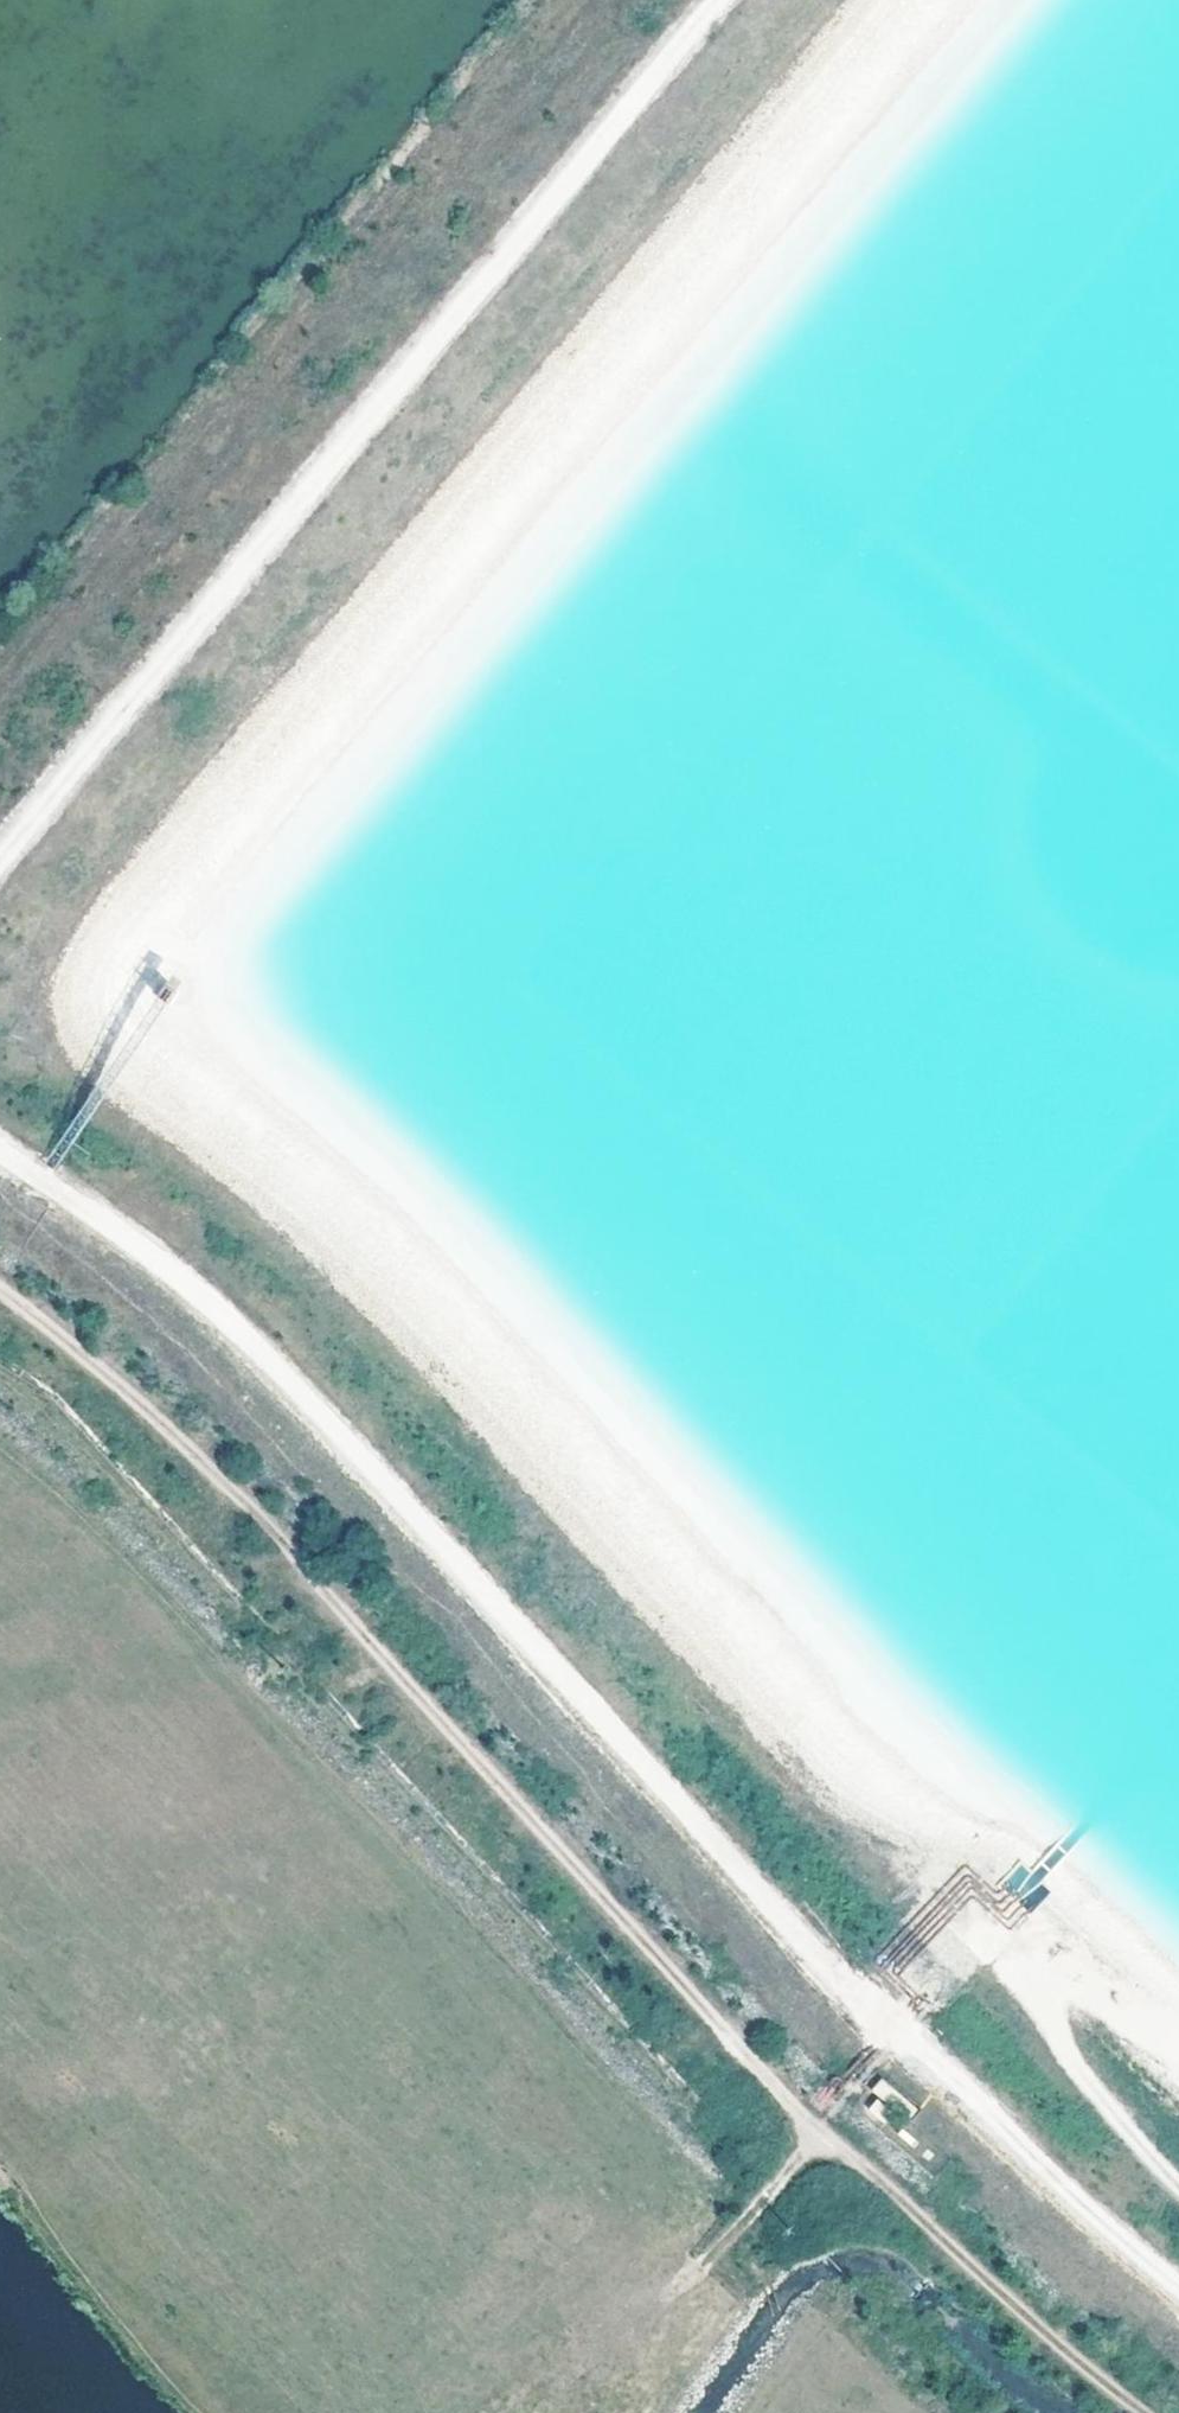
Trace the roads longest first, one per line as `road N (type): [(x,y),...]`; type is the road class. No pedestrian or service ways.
road 1 (track): [(0,1144),(198,1297),(401,1486),(773,1906),(1178,2288)]
road 2 (track): [(1145,2412),(824,2136),(248,1517),(75,1352),(0,1298)]
road 3 (track): [(702,0),(0,850)]

